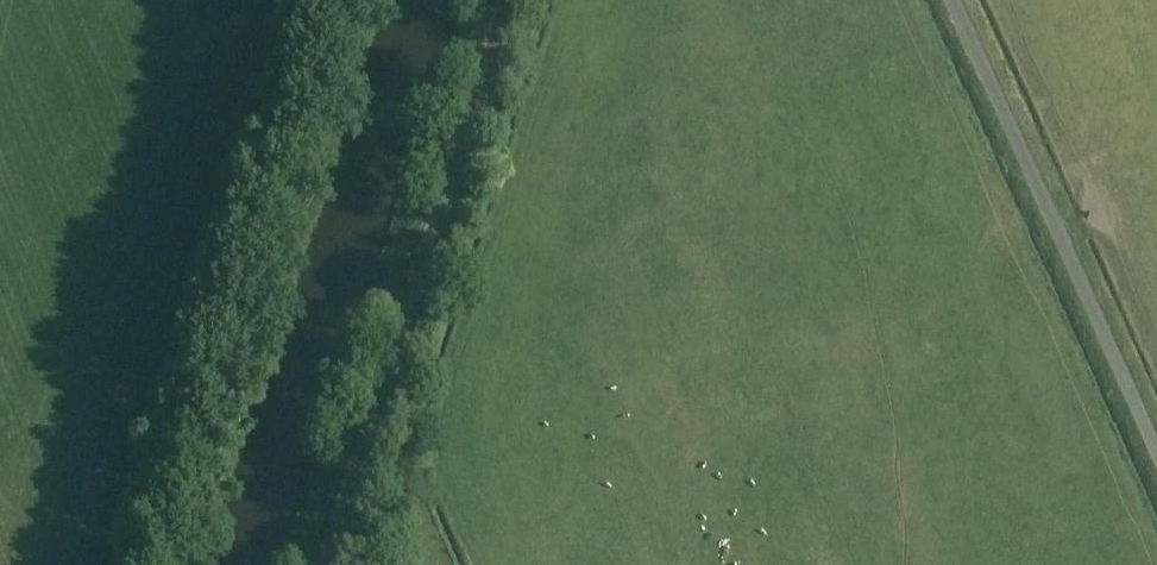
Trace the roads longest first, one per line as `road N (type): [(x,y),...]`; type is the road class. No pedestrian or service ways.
road 1 (unclassified): [(328,564),(507,0)]
road 2 (unclassified): [(1156,450),(954,0)]

